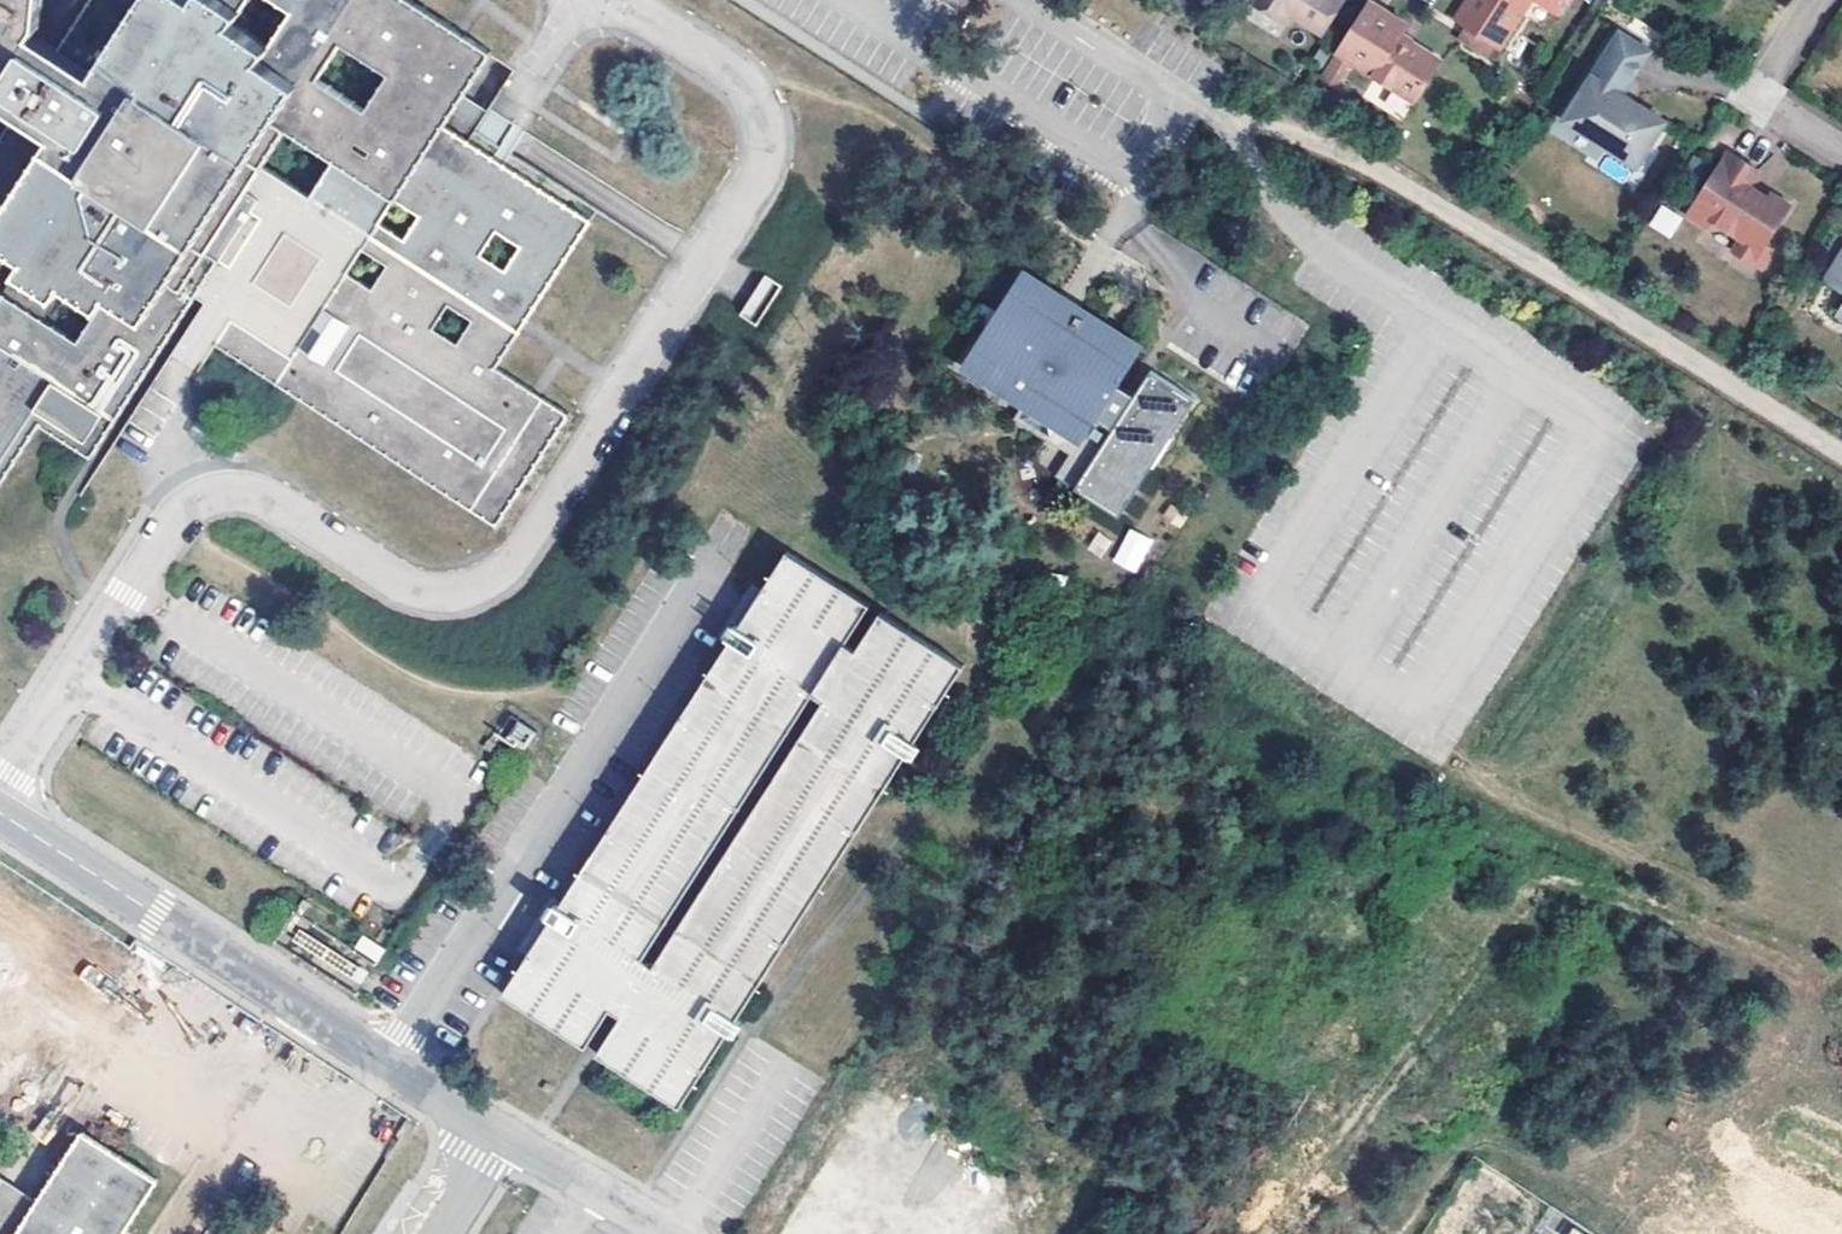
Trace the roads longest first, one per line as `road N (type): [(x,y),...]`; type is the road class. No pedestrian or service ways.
road 1 (track): [(1247,133),(1264,121),(1313,130),(1841,455)]
road 2 (residential): [(1818,0),(1770,77),(1769,100),(1841,151)]

